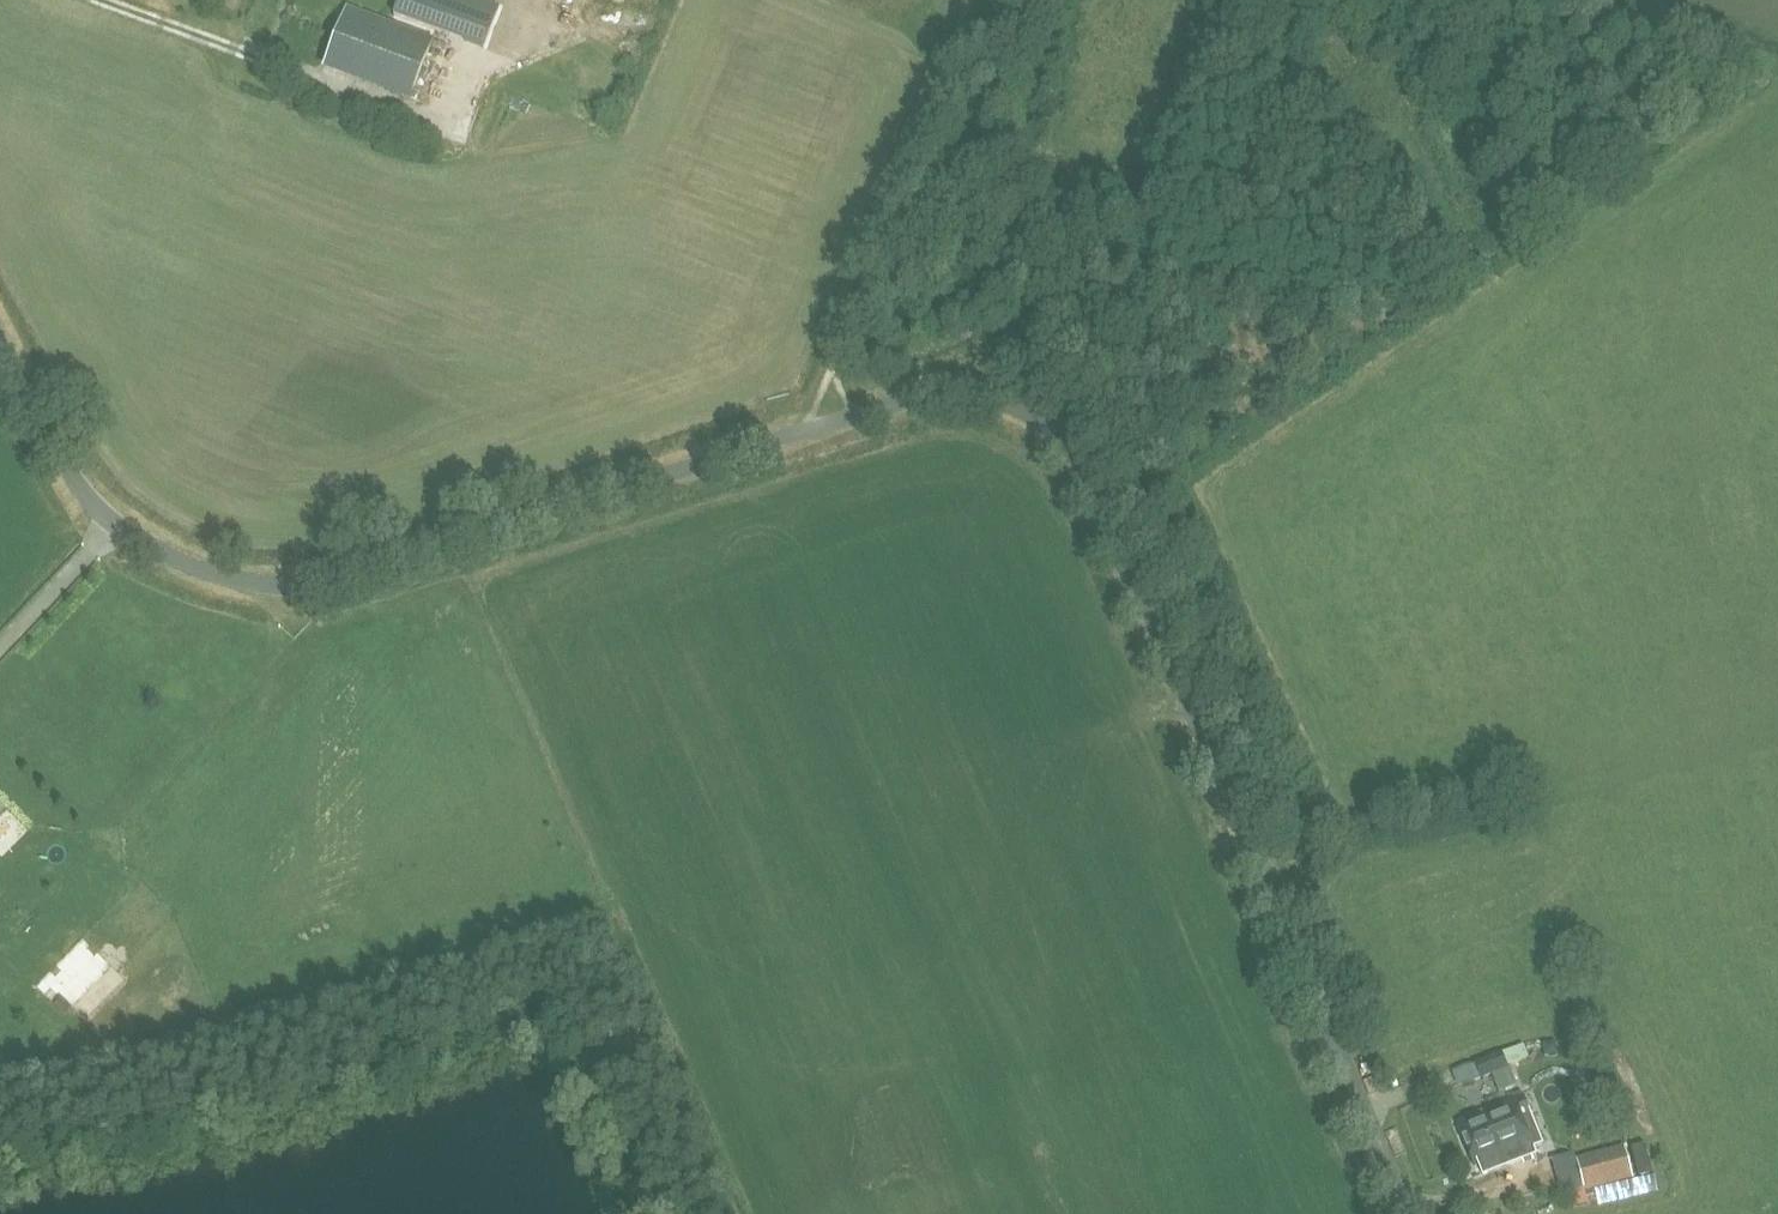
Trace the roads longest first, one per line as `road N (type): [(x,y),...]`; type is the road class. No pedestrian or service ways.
road 1 (unclassified): [(1413,1213),(1084,464),(1050,428),(1009,403),(924,398),(306,583),(259,583),(187,564),(116,520),(68,459),(0,342)]

